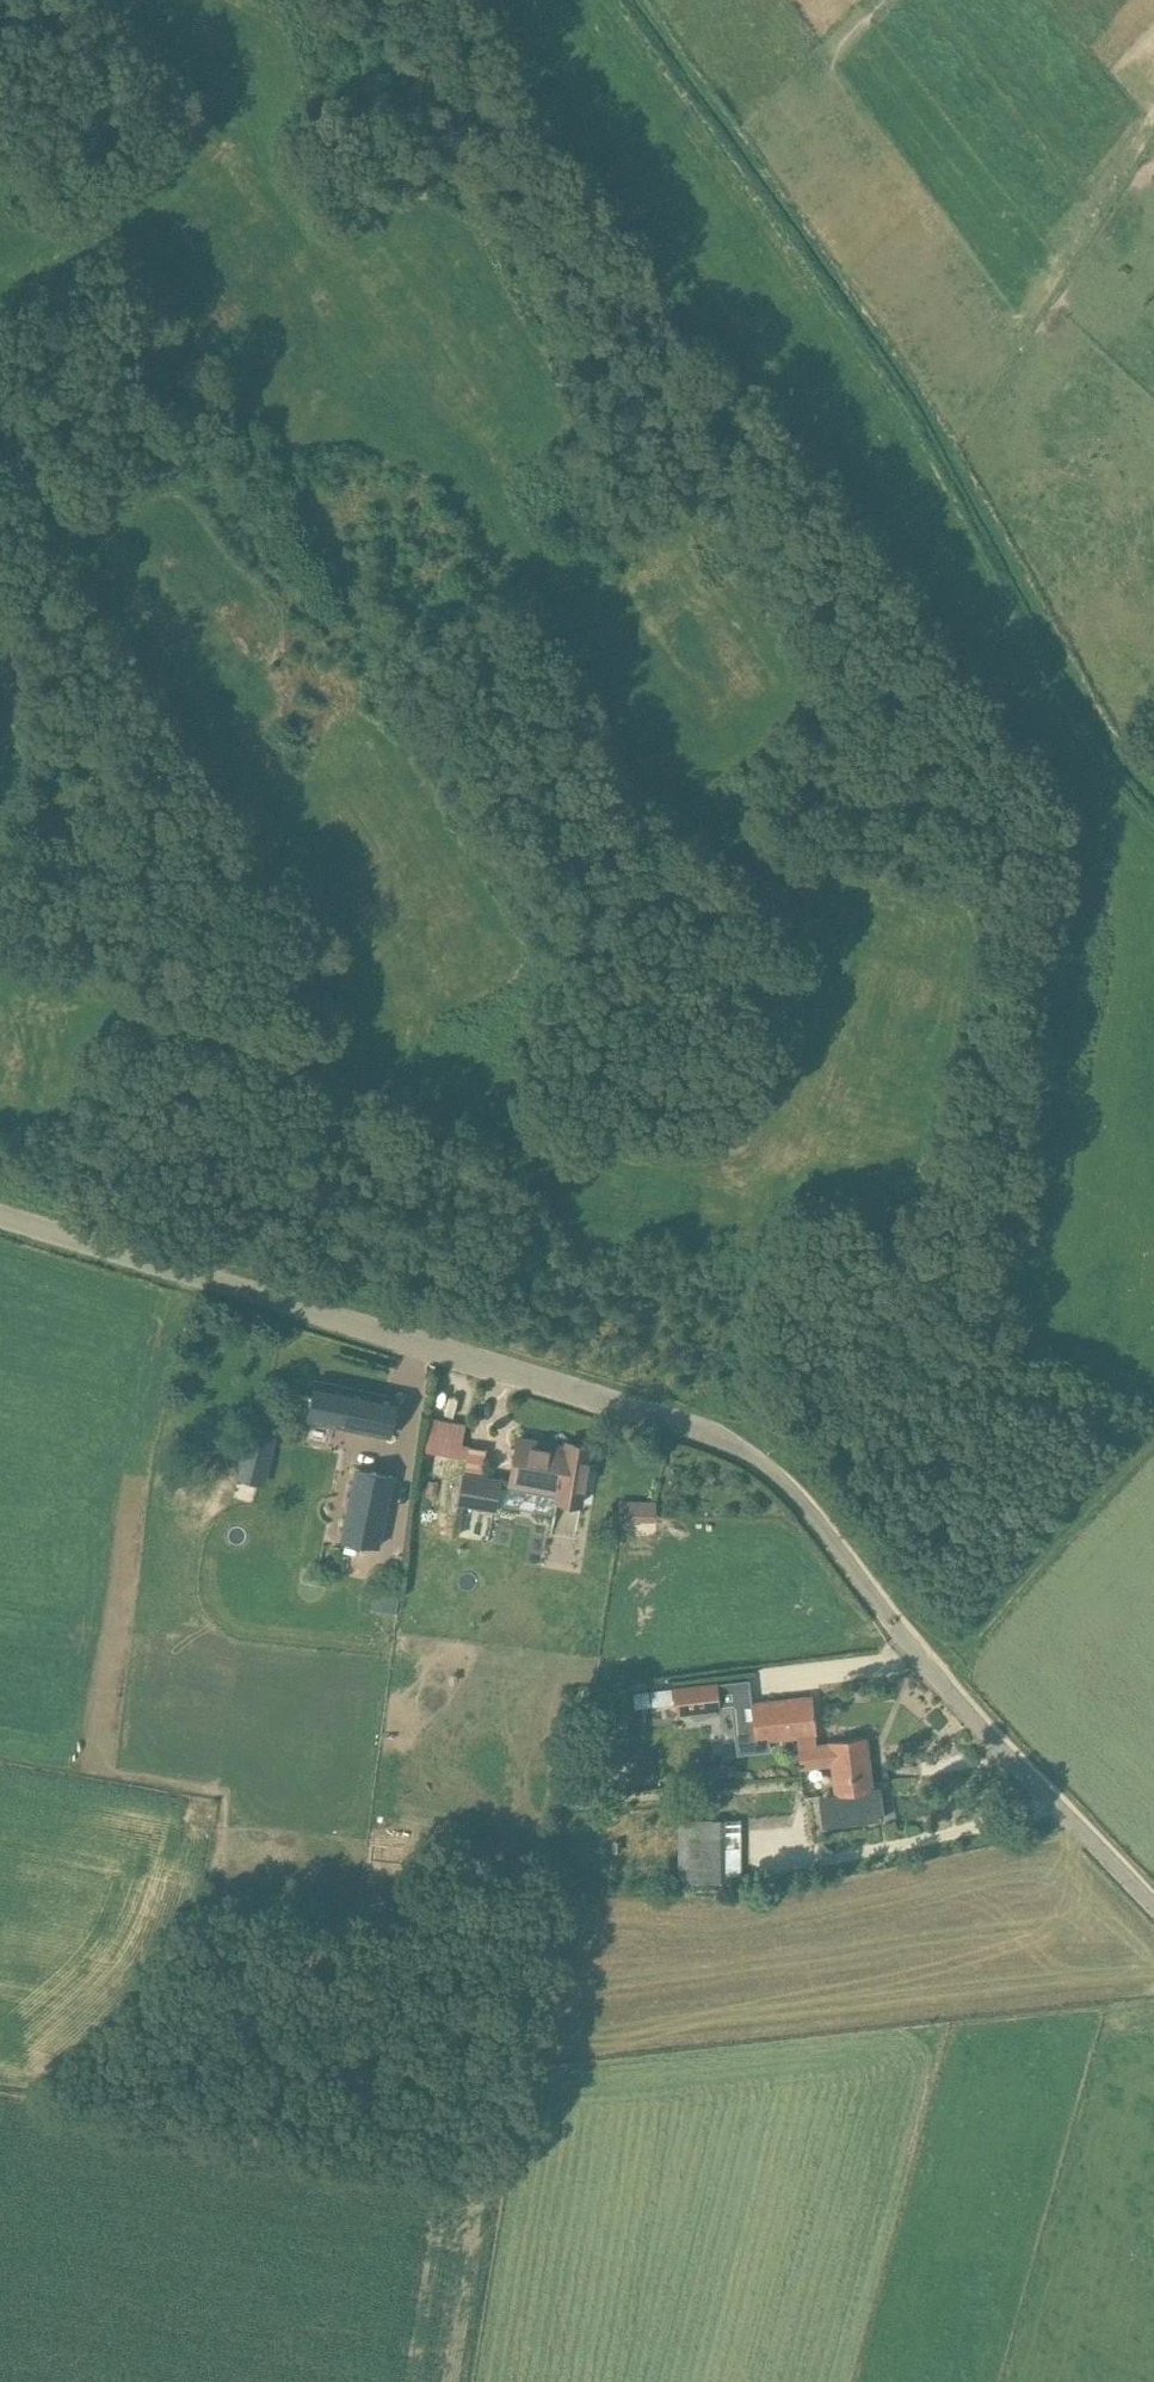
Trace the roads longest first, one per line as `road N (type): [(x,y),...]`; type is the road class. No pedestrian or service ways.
road 1 (unclassified): [(1153,1907),(938,1677),(837,1546),(747,1453),(696,1430),(0,1214)]

